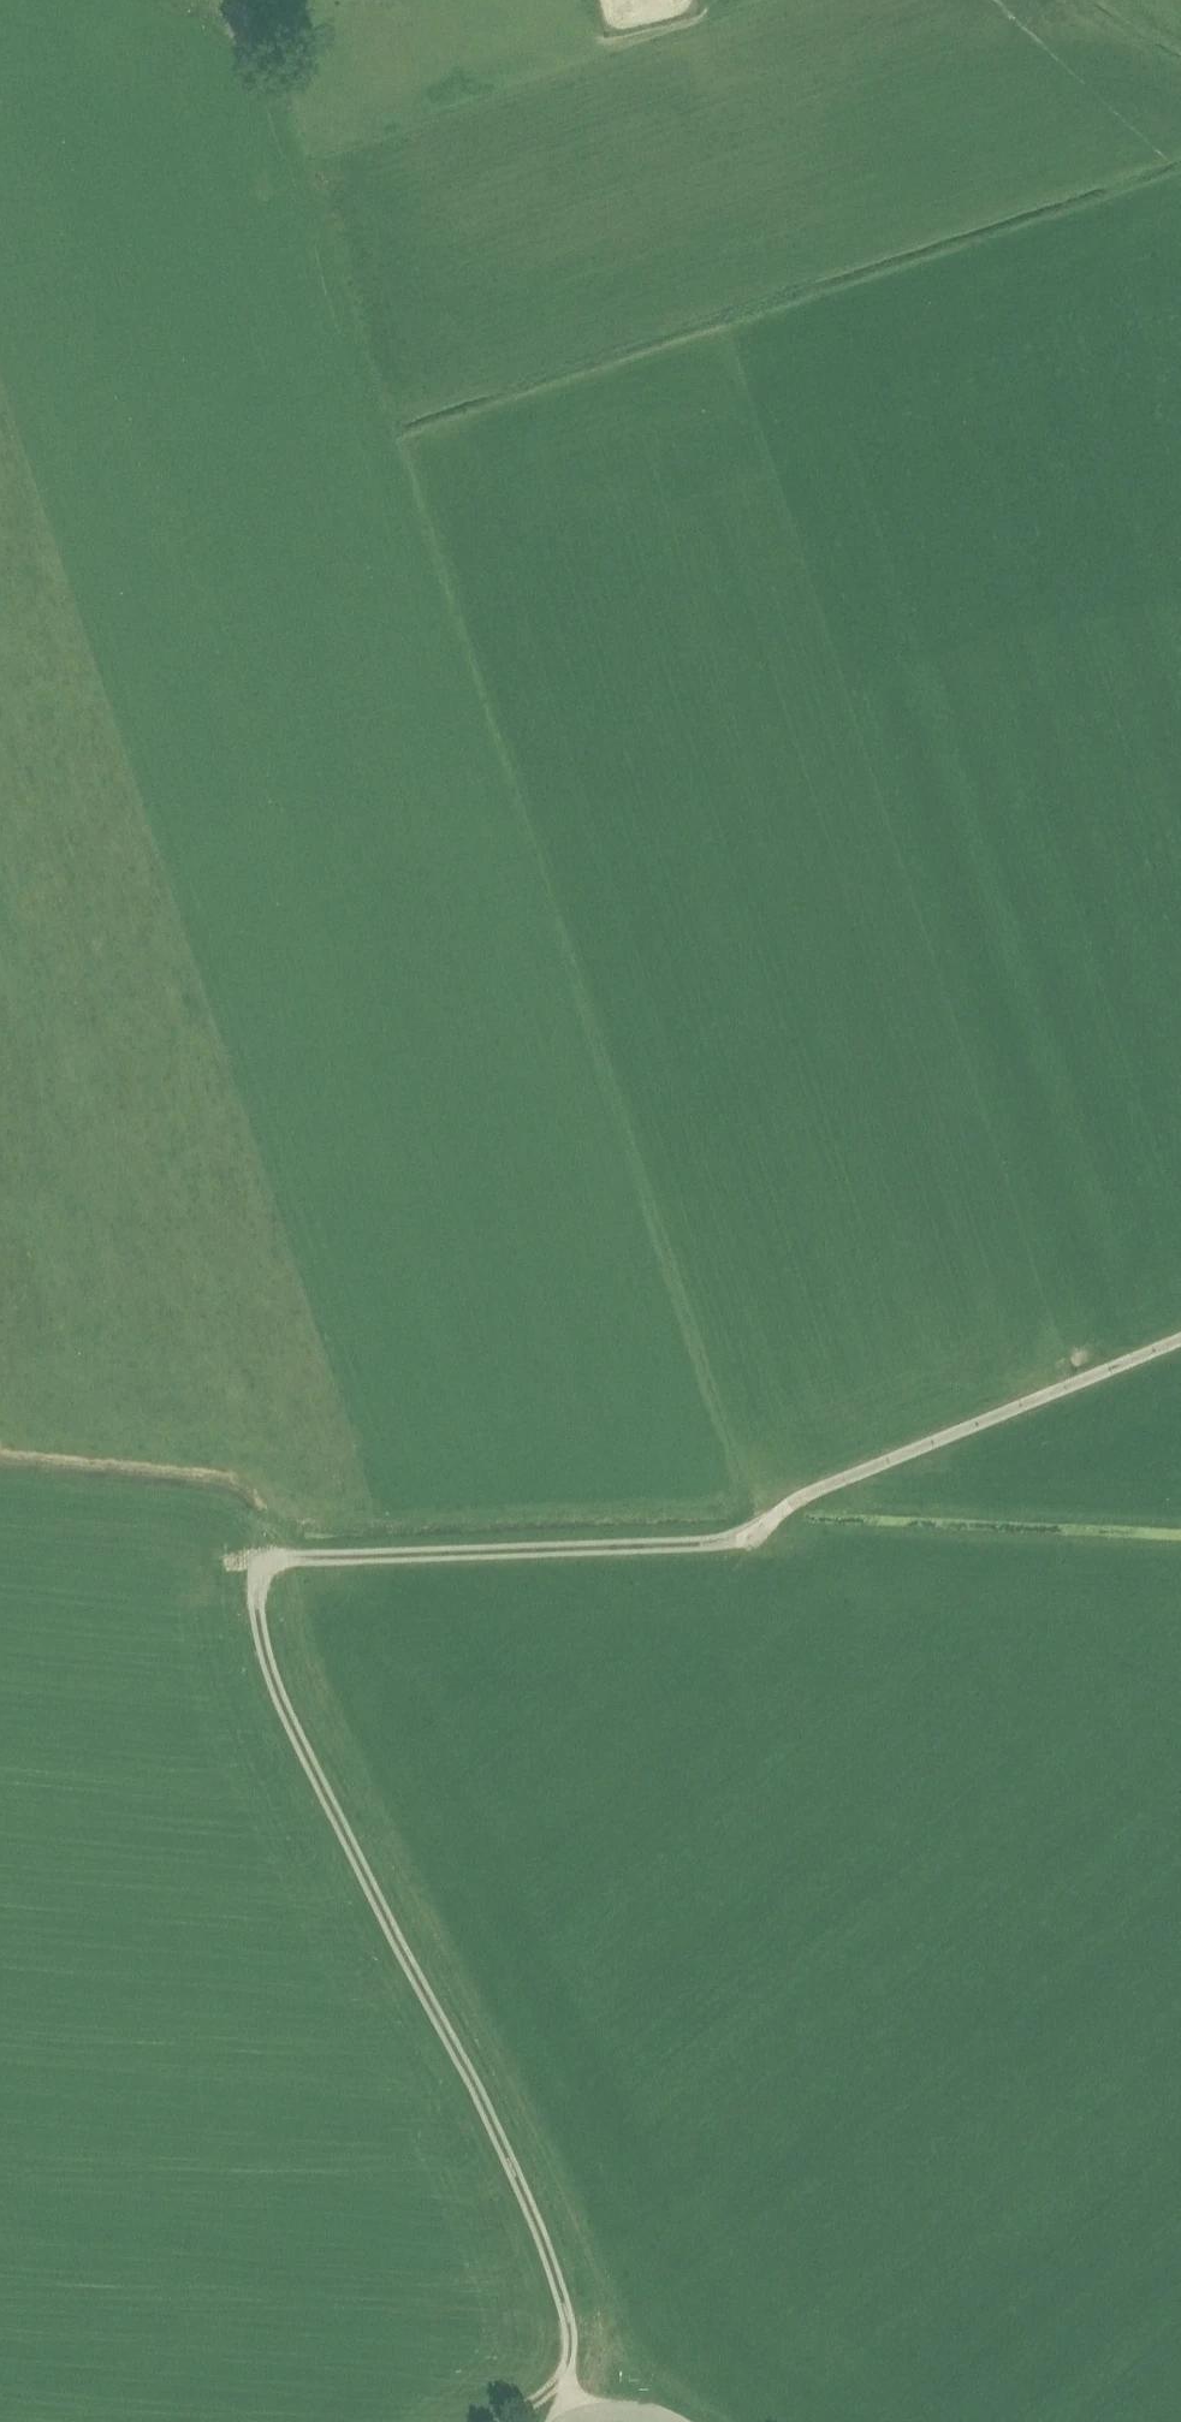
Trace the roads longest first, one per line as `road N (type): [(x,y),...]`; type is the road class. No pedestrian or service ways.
road 1 (track): [(1180,1336),(794,1497),(750,1540),(279,1557)]
road 2 (track): [(279,1557),(261,1570),(256,1613),(270,1686),(525,2198),(567,2317),(566,2421)]
road 3 (track): [(0,1449),(246,1476),(273,1508),(279,1557)]

